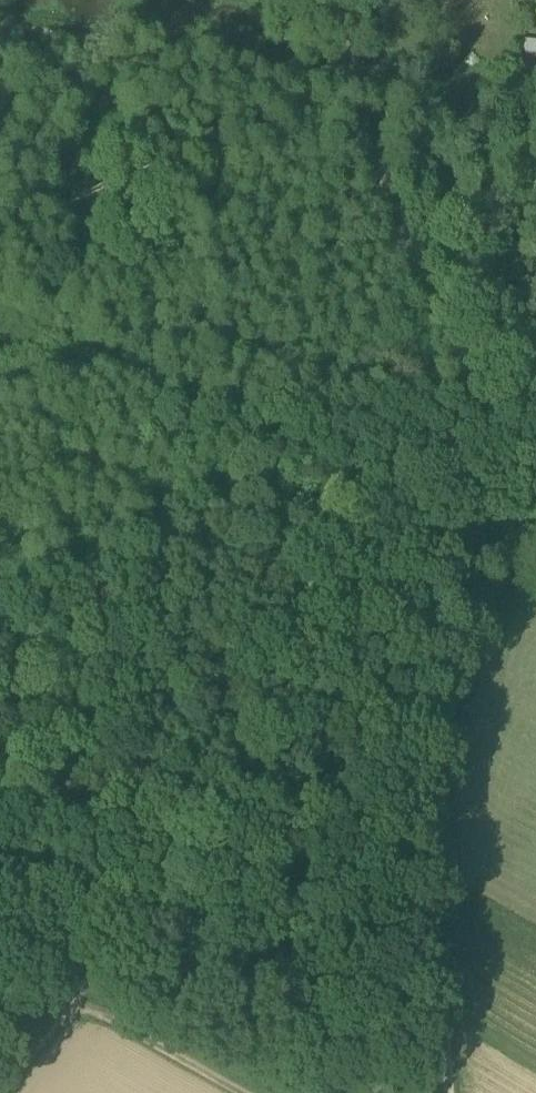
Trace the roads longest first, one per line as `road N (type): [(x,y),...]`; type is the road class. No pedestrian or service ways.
road 1 (track): [(414,824),(516,536),(356,82)]
road 2 (track): [(442,1092),(414,824)]
road 3 (track): [(75,1000),(246,1092)]

